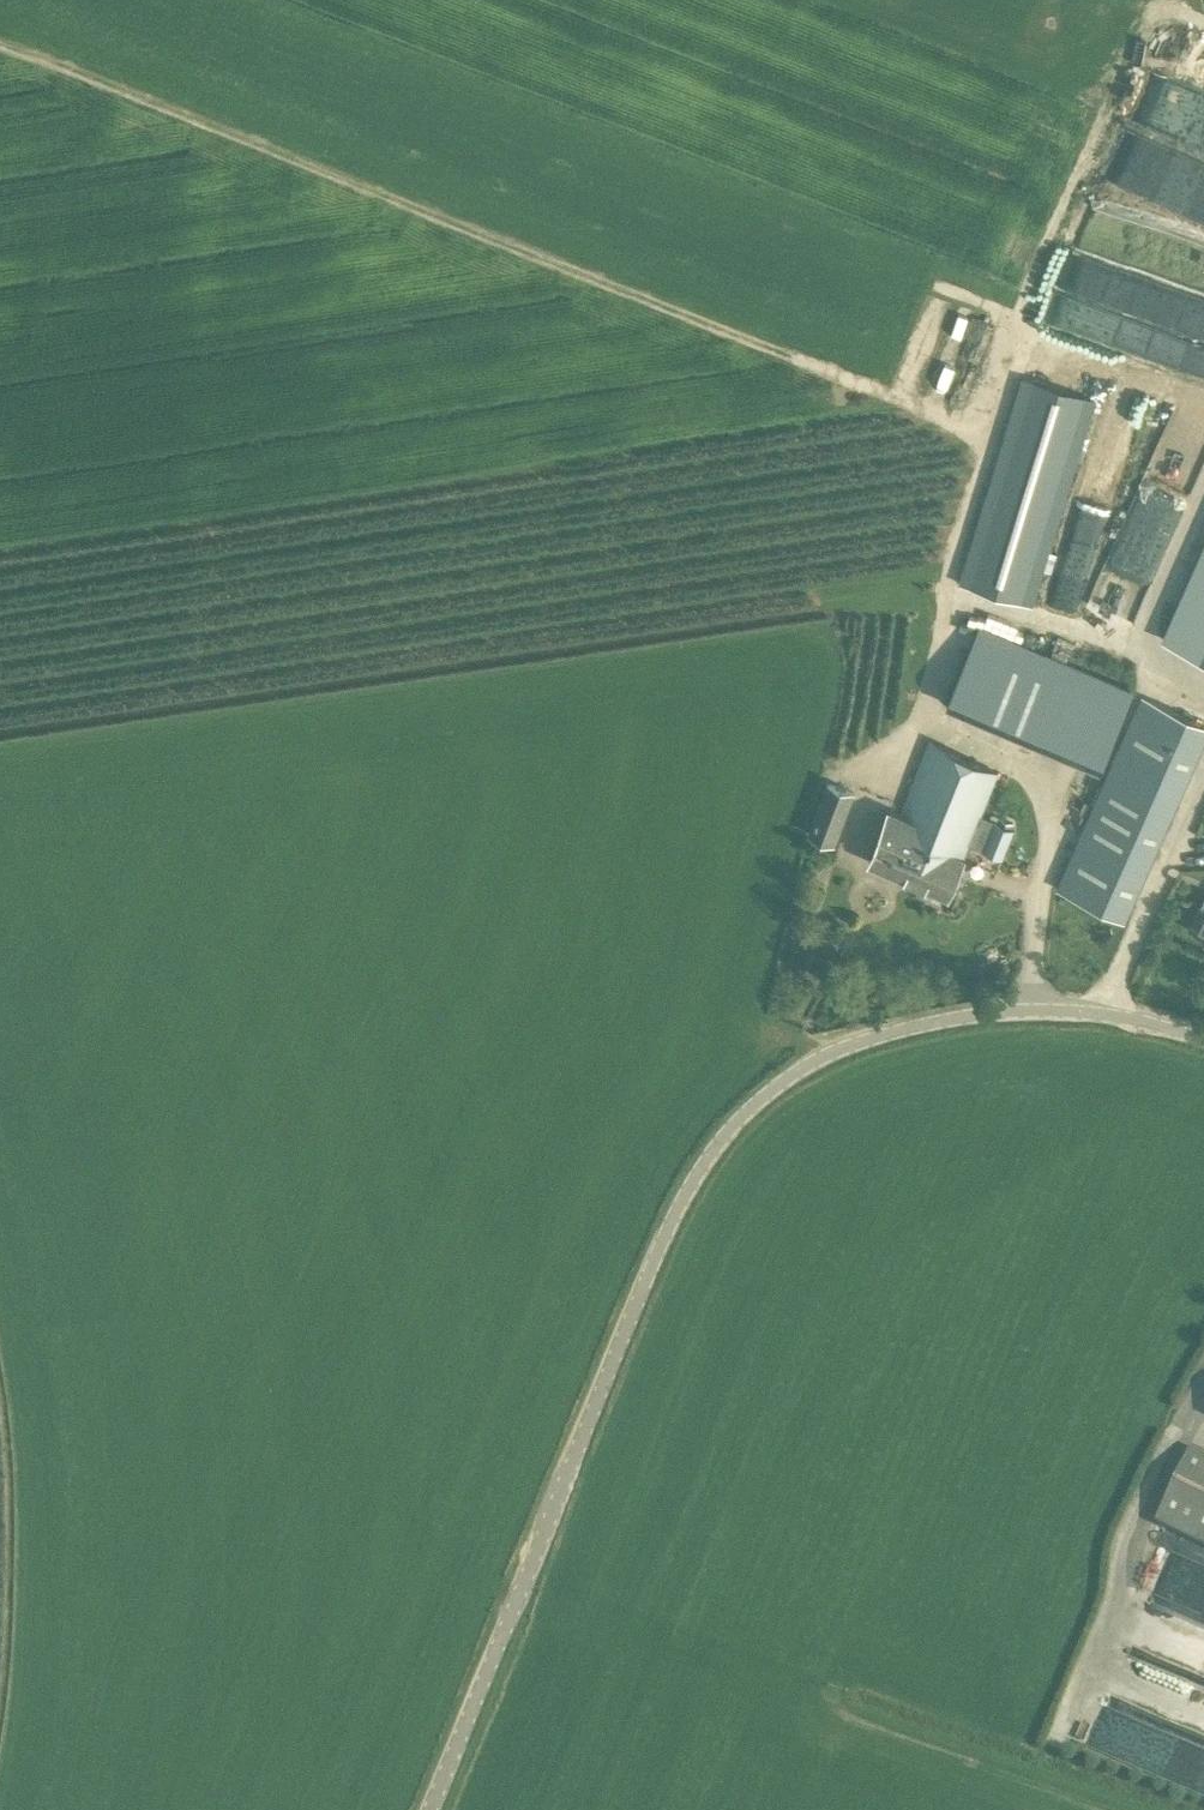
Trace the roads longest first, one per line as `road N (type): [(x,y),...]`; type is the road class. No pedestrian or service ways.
road 1 (unclassified): [(1203,1040),(1105,1015),(1015,1008),(896,1030),(779,1082),(721,1138),(670,1226),(426,1809)]

